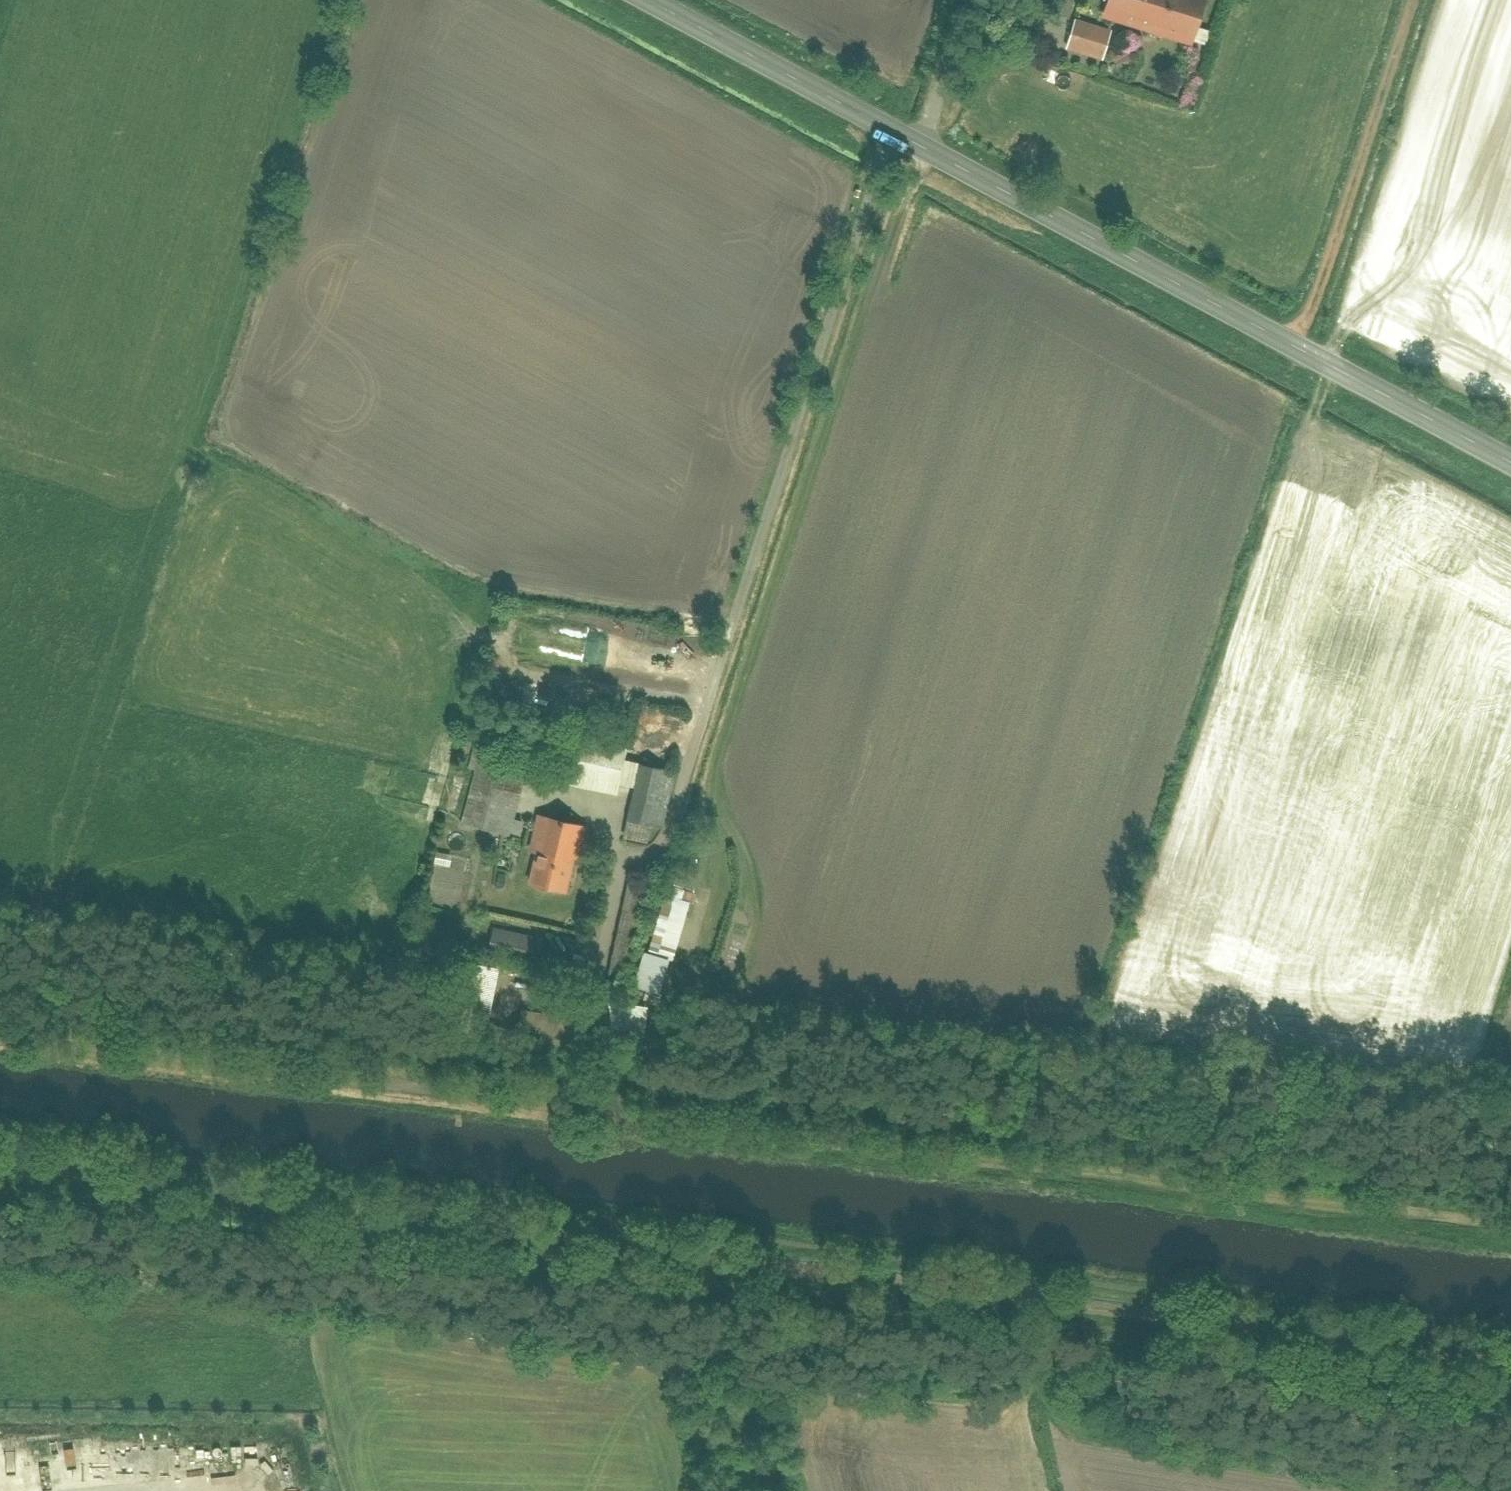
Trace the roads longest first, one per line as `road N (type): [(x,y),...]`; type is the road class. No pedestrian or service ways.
road 1 (track): [(0,1030),(1510,1228)]
road 2 (tertiary): [(1510,462),(649,0)]

